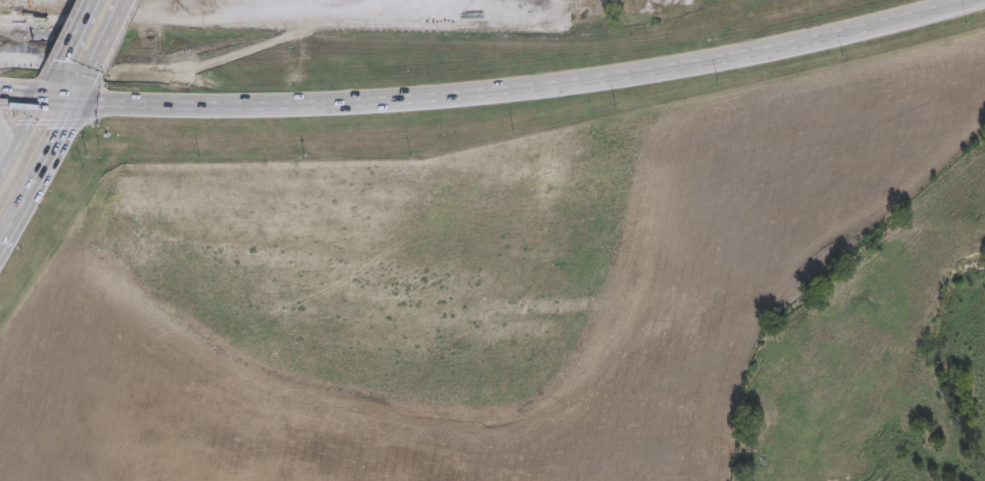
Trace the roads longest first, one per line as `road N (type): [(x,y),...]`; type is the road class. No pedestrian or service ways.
road 1 (trunk): [(0,98),(210,109),(390,104),(682,66),(975,0)]
road 2 (primary): [(61,102),(90,80),(125,0)]

